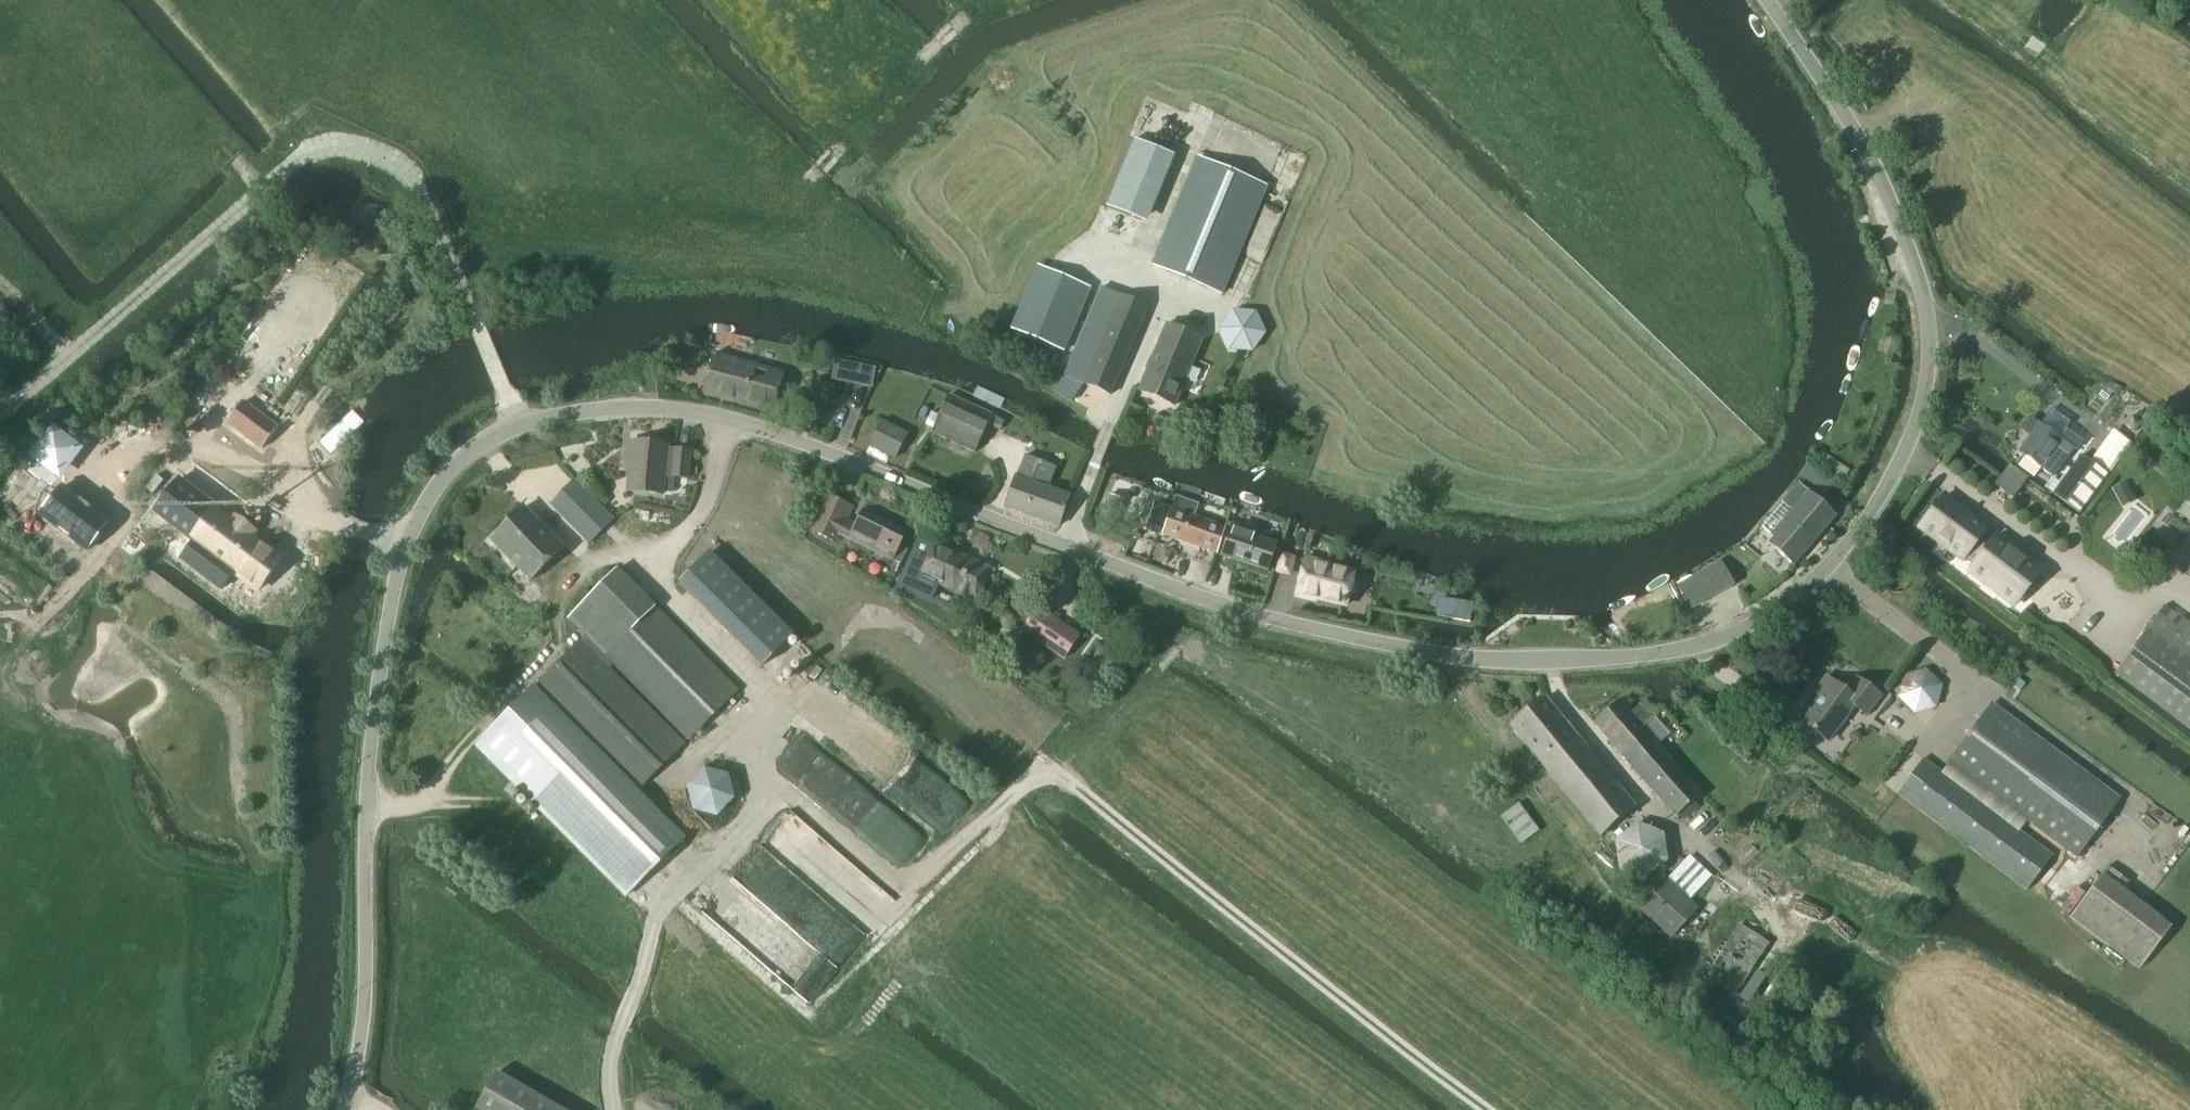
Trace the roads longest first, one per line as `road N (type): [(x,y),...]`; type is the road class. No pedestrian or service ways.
road 1 (tertiary): [(348,1109),(365,1003),(371,750),(394,590),(408,543),(446,476),(472,451),(519,427),(617,408),(709,415),(1260,625),(1482,665),(1677,653),(1752,625),(1824,578),(1891,491),(1924,406),(1932,323),(1885,189),(1769,0)]
road 2 (track): [(366,805),(426,803),(467,744)]

